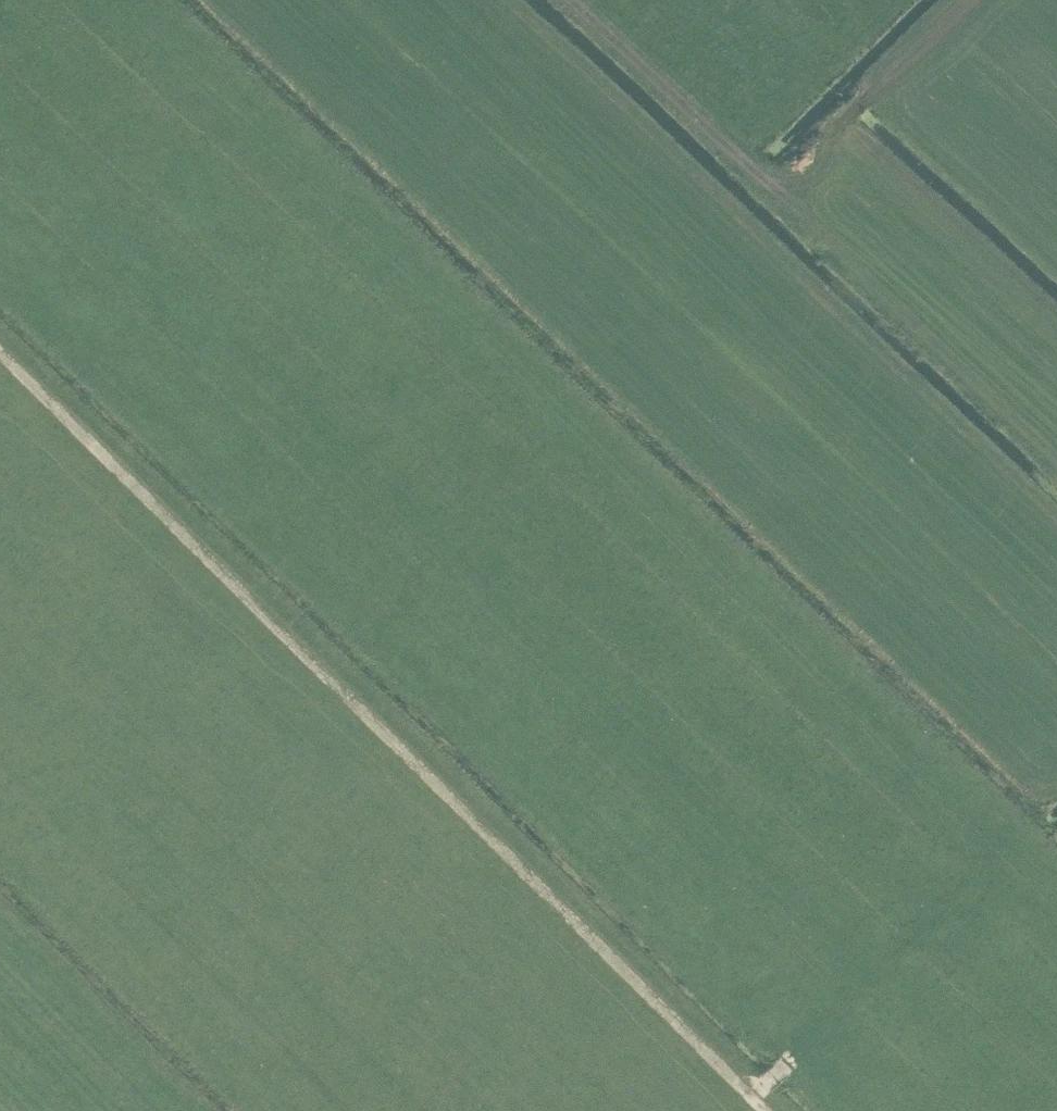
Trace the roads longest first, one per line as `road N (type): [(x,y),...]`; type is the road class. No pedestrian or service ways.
road 1 (track): [(568,0),(779,203)]

